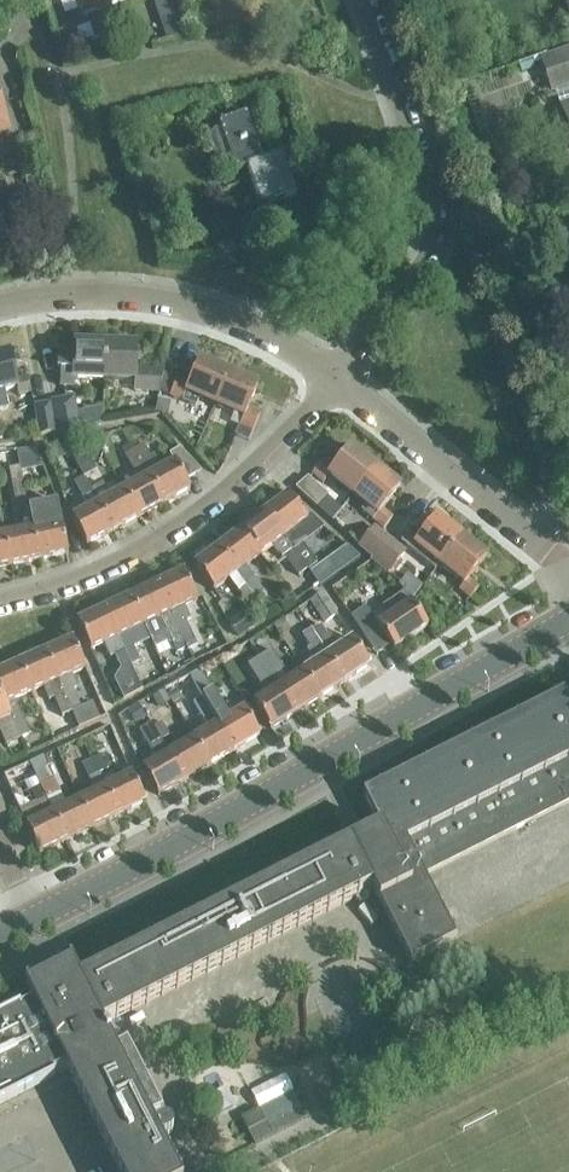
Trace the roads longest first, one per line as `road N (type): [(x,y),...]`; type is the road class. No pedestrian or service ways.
road 1 (tertiary): [(34,917),(568,616)]
road 2 (residential): [(333,378),(415,281),(435,235),(431,174),(367,0)]
road 3 (residential): [(0,603),(98,570),(169,534),(265,462),(333,378)]
road 4 (residential): [(333,378),(273,336),(185,303),(73,292),(0,307)]
road 5 (residential): [(568,568),(333,378)]

